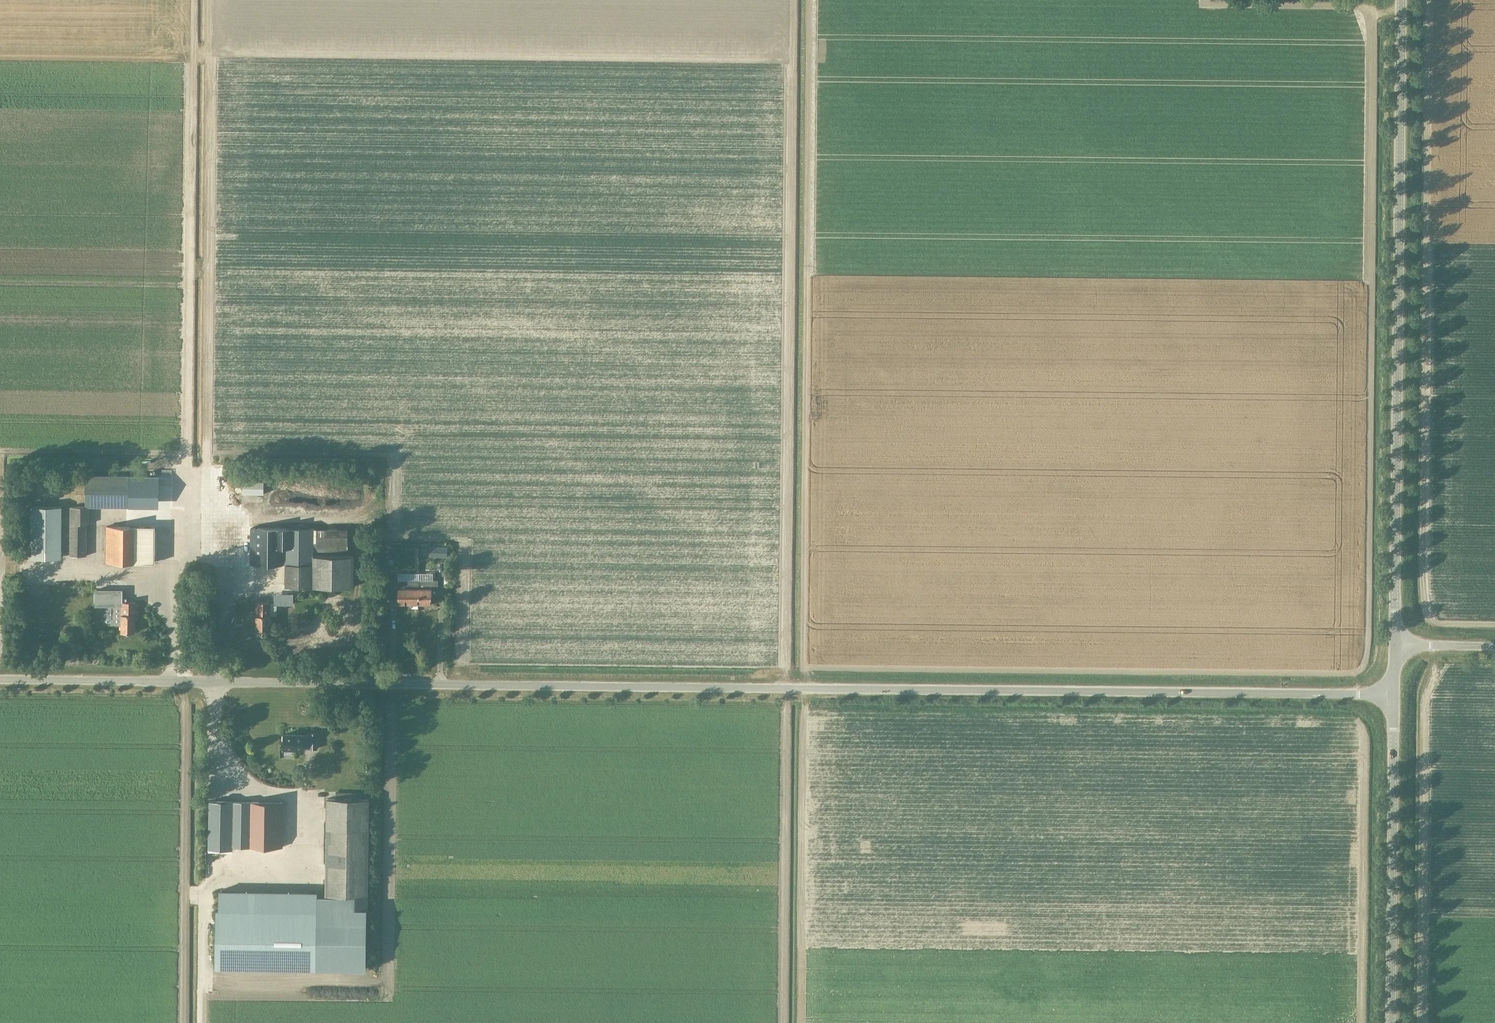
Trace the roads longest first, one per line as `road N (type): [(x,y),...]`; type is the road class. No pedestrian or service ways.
road 1 (unclassified): [(1394,695),(0,680)]
road 2 (unclassified): [(1401,0),(1395,645)]
road 3 (unclassified): [(1394,695),(1391,1022)]

